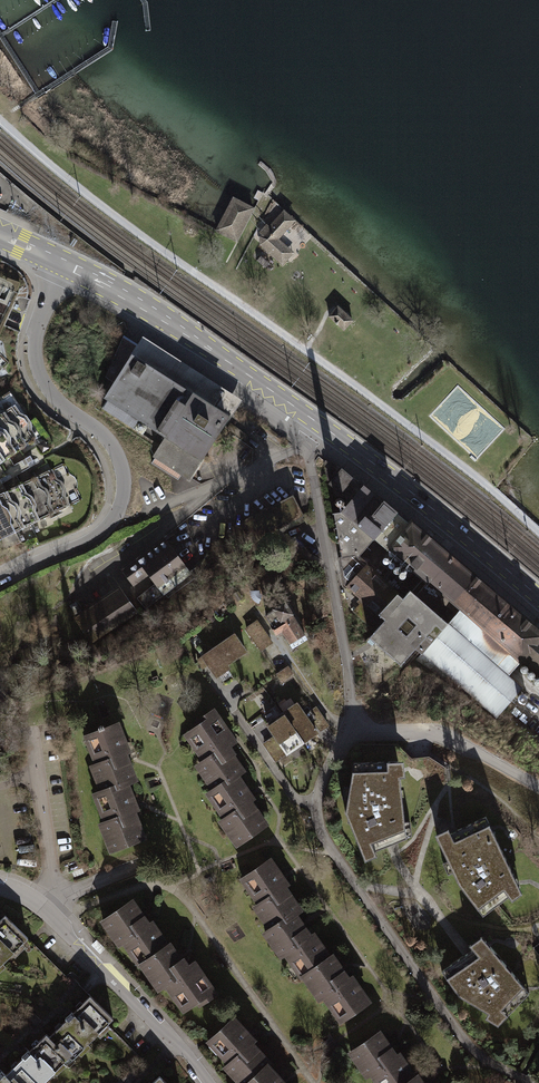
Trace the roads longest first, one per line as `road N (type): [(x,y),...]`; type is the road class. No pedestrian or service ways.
road 1 (residential): [(346,728),(318,788),(320,830),(473,1051),(523,1082)]
road 2 (residential): [(0,580),(111,526),(127,499),(122,471),(98,431),(54,399),(37,375),(32,339),(62,263)]
road 3 (primary): [(62,263),(139,304),(320,425)]
road 4 (residential): [(304,445),(354,709),(346,728)]
road 5 (residential): [(208,1082),(56,919),(0,886)]
road 6 (primary): [(320,425),(538,597)]
road 7 (residential): [(346,728),(443,737),(538,785)]
road 8 (unclassified): [(158,507),(304,445)]

